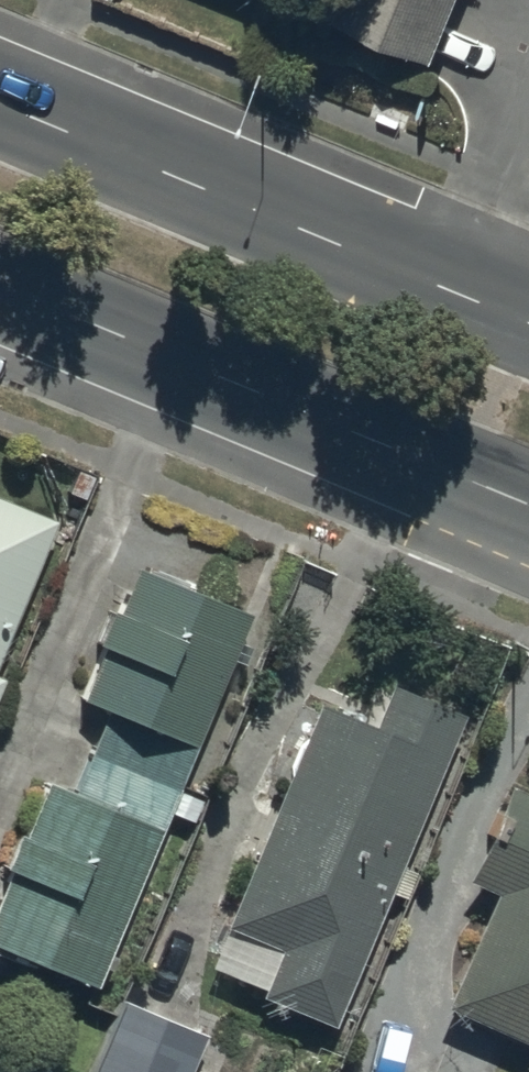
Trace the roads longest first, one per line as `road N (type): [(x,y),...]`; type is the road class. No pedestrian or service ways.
road 1 (trunk): [(528,512),(0,293)]
road 2 (trunk): [(0,105),(528,324)]

